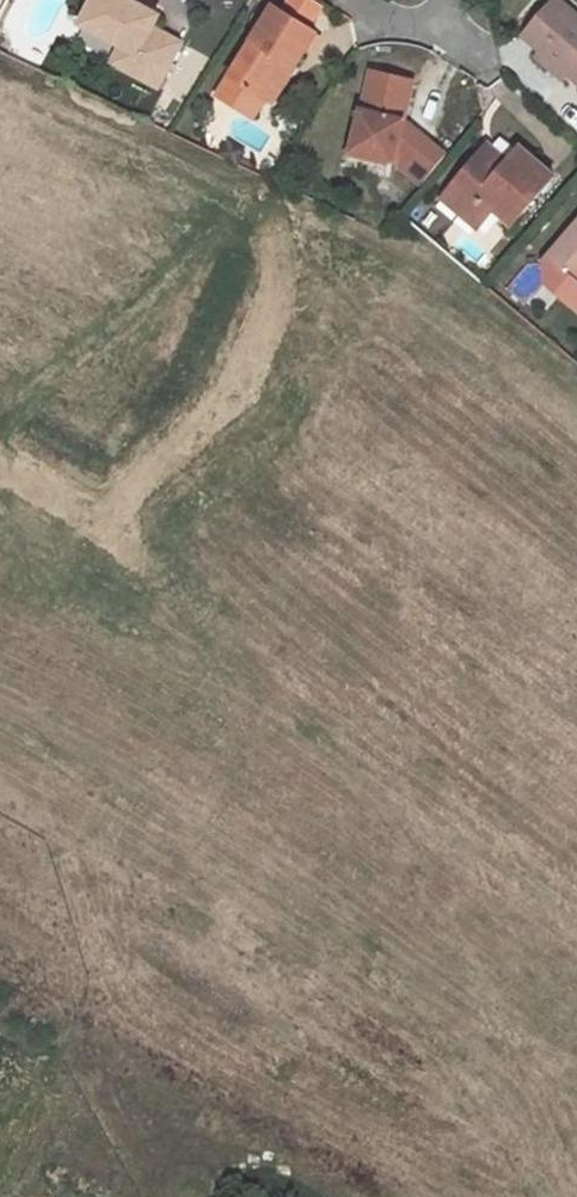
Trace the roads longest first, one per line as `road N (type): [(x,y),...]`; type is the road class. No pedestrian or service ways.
road 1 (residential): [(527,1045),(472,869),(145,557)]
road 2 (residential): [(574,1196),(527,1045)]

